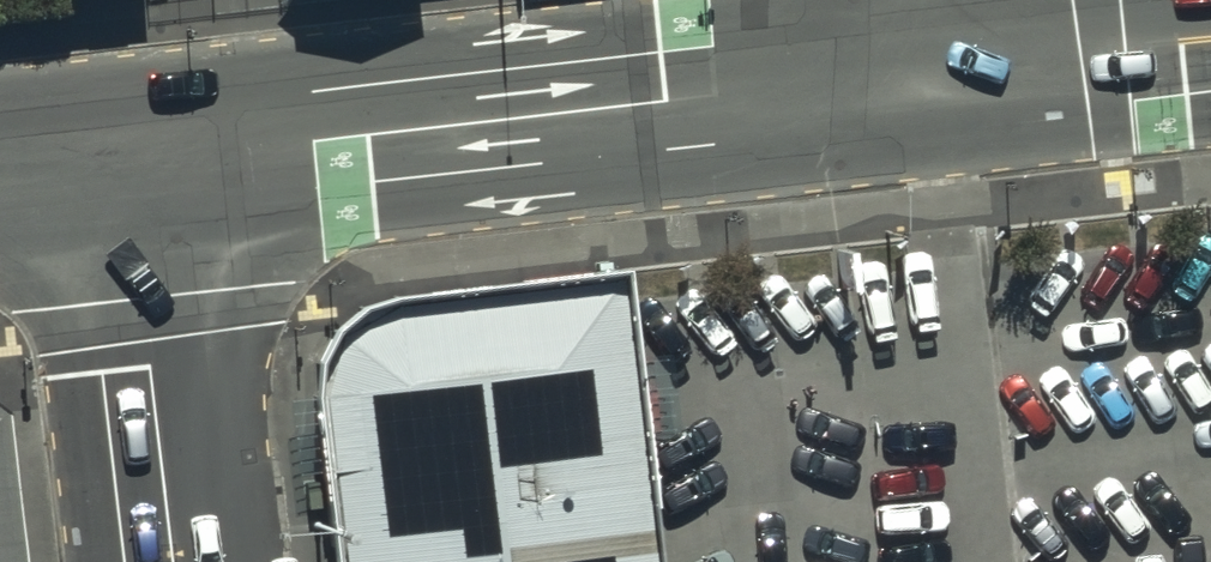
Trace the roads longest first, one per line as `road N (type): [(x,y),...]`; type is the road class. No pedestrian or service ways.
road 1 (secondary): [(921,73),(128,163)]
road 2 (tertiary): [(175,561),(128,163)]
road 3 (secondary): [(1210,41),(921,73)]
road 4 (secondary): [(128,163),(0,177)]

